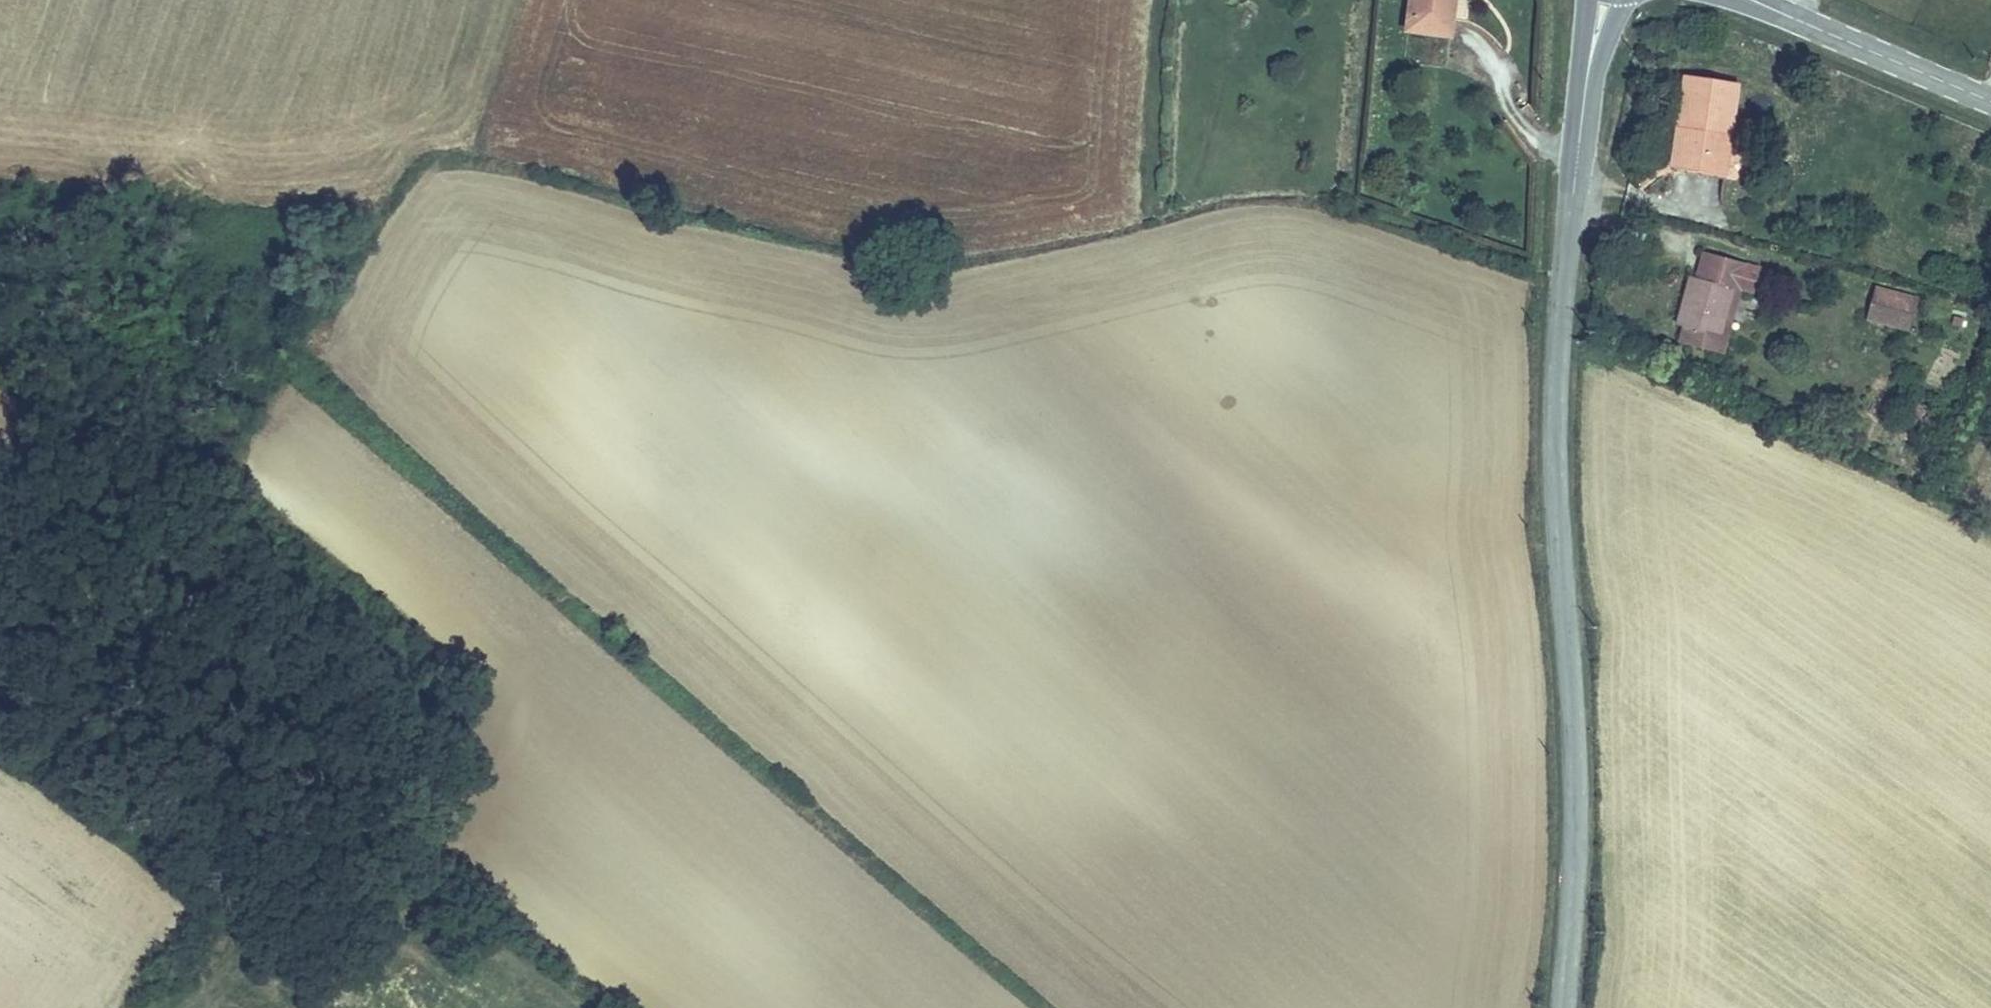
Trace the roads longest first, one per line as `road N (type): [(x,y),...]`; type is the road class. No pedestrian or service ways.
road 1 (tertiary): [(1557,1007),(1573,826),(1554,455),(1561,266),(1587,76)]
road 2 (tertiary): [(1990,101),(1755,0)]

